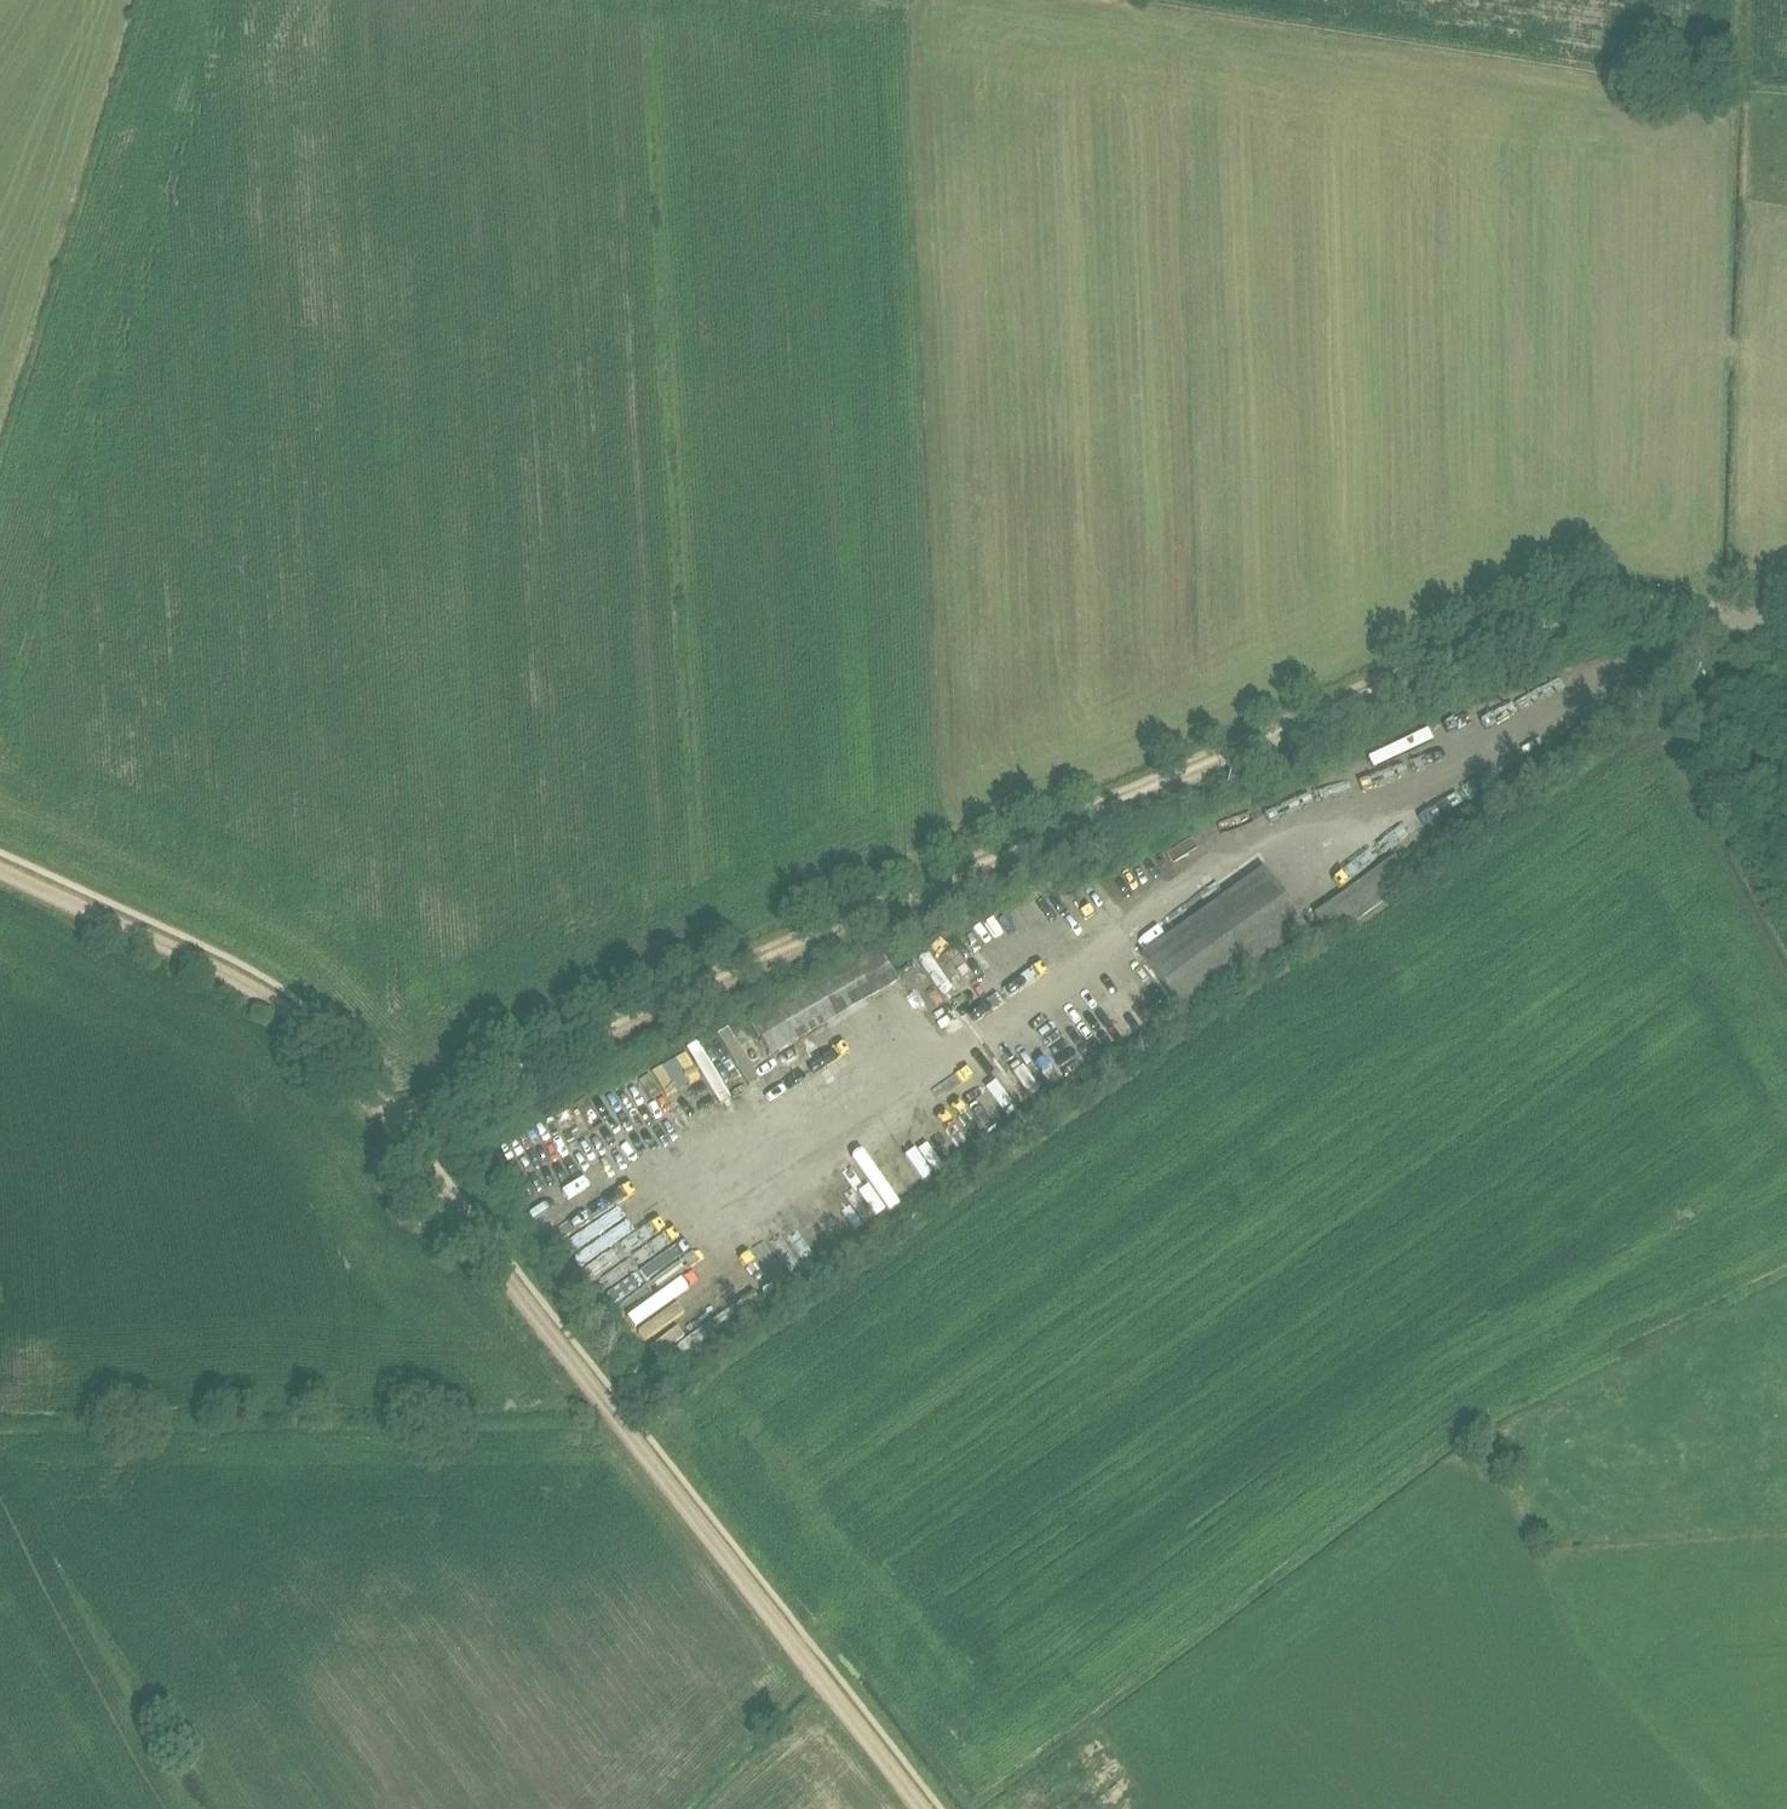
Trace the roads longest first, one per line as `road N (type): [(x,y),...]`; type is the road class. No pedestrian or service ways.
road 1 (track): [(388,1124),(1581,601),(1667,602)]
road 2 (track): [(923,1808),(312,1029),(211,966),(0,869)]
road 3 (unclassified): [(1786,622),(1667,602)]

